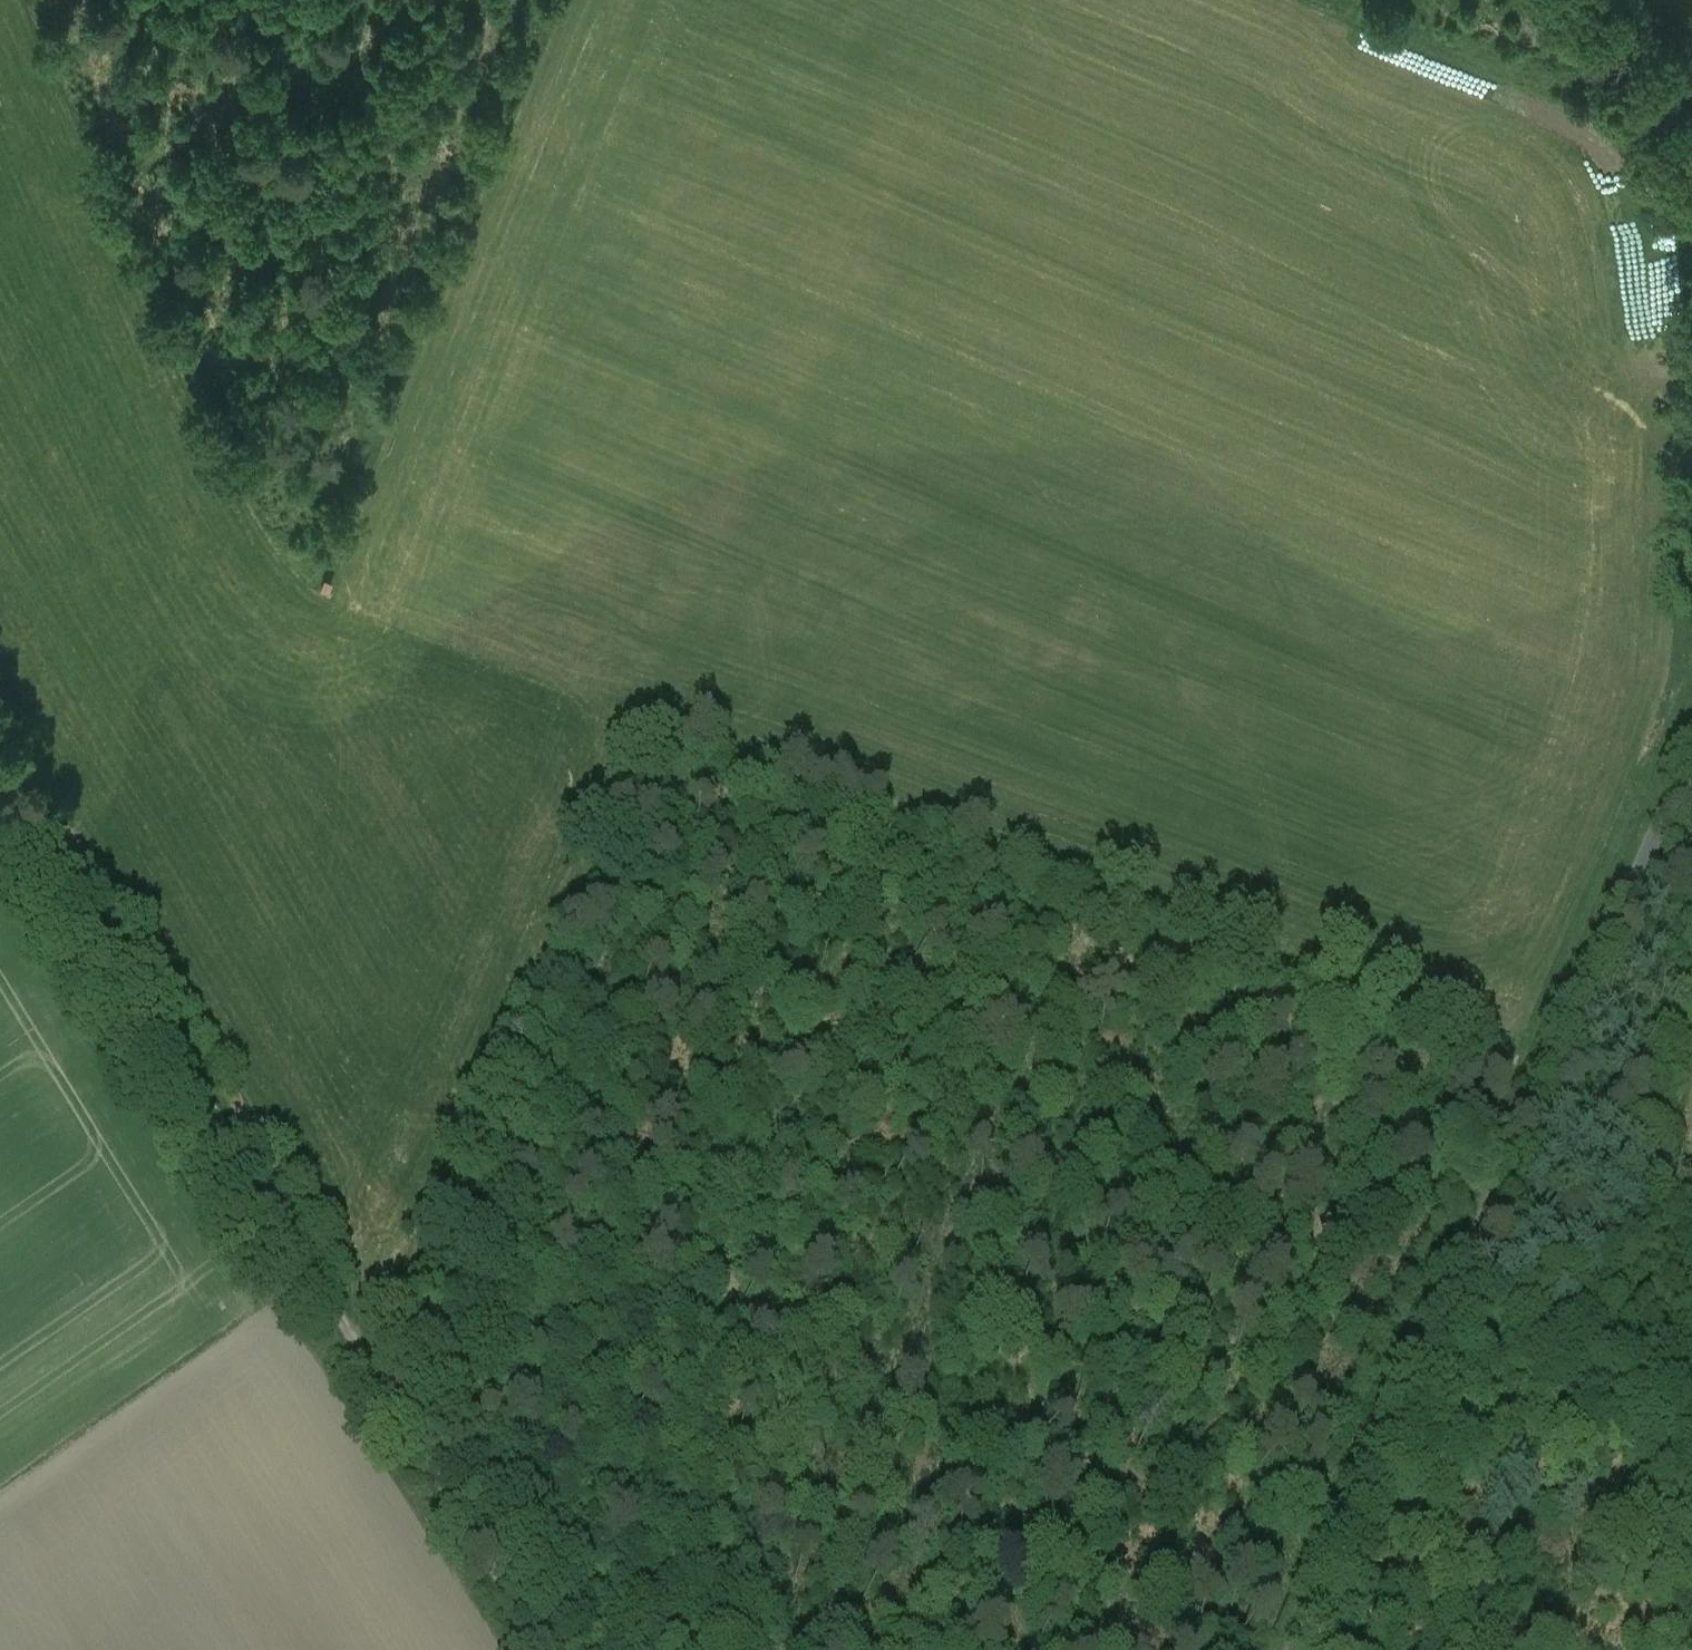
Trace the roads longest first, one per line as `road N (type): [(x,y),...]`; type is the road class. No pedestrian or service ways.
road 1 (track): [(531,1649),(0,755)]
road 2 (unclassified): [(1296,1649),(1691,758)]

